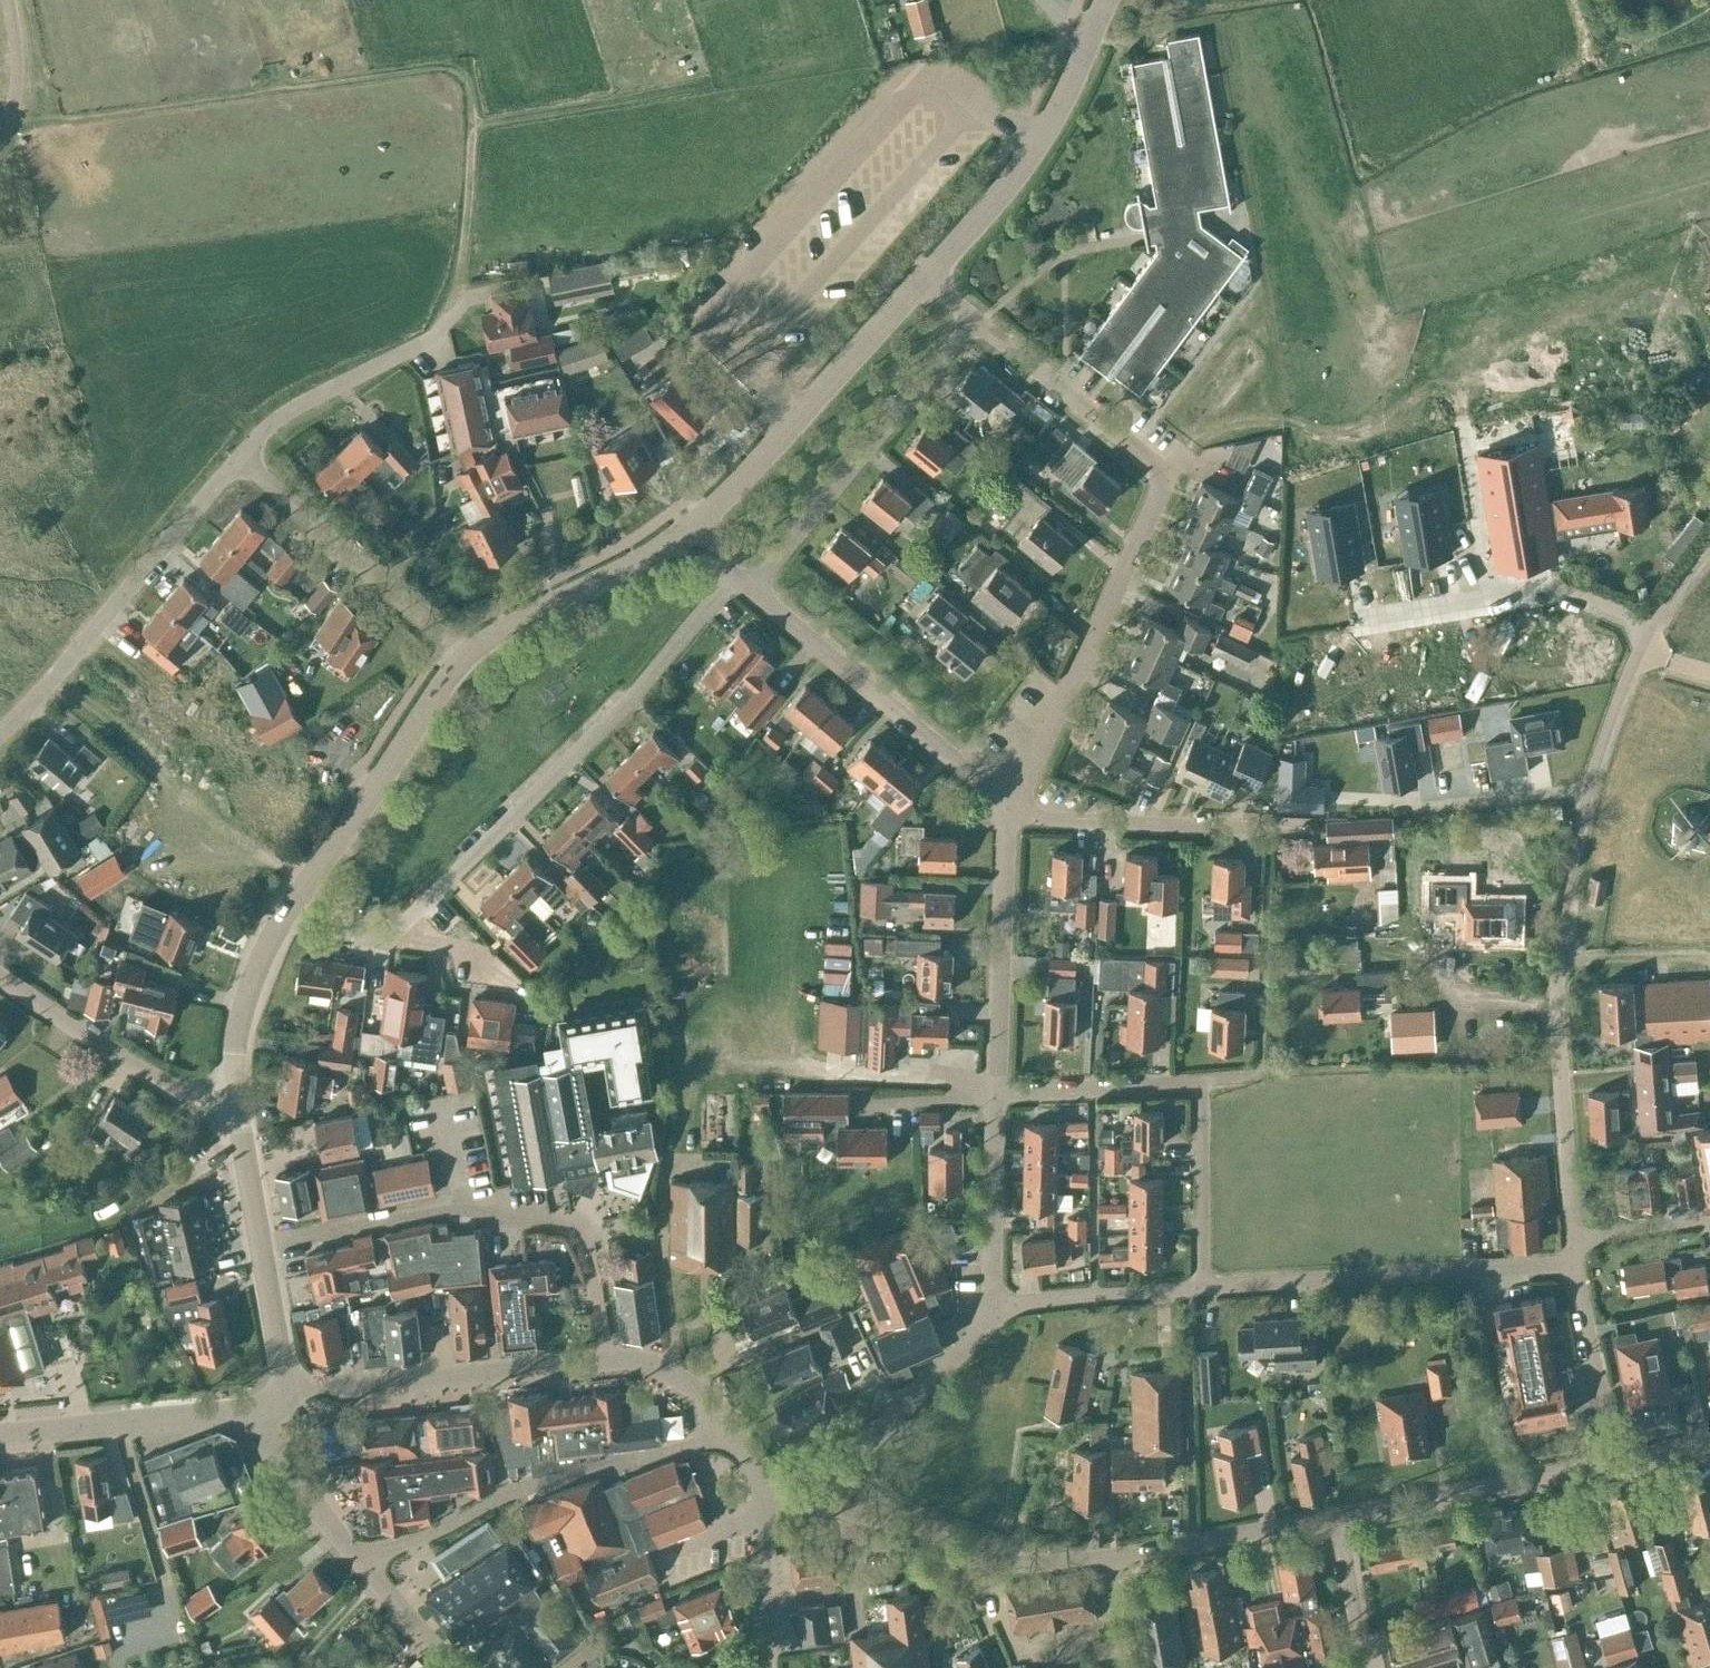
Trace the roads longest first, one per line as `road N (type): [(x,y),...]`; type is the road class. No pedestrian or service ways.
road 1 (unclassified): [(1573,1240),(1557,1006),(1571,859),(1597,752),(1630,668),(1670,594),(1709,547)]
road 2 (residential): [(1008,809),(1166,473),(974,321)]
road 3 (residential): [(280,921),(389,935),(736,582)]
road 4 (residential): [(1335,1518),(1106,1559),(1034,1563),(972,1553),(816,1499)]
road 5 (residential): [(261,1247),(441,1211),(568,1221),(581,1231),(606,1363)]
road 6 (residential): [(361,1563),(561,1476),(732,1435)]
road 7 (residential): [(1202,1286),(1574,1264)]
road 8 (unclassified): [(0,738),(45,704),(236,461)]
road 9 (residential): [(736,582),(769,576),(974,321)]
road 10 (residential): [(1008,809),(736,582)]
road 11 (tertiary): [(693,525),(924,278)]
road 12 (residential): [(606,1363),(286,1396)]
road 13 (tertiary): [(280,921),(461,656)]
road 14 (unclassified): [(461,656),(236,461)]
road 15 (tertiary): [(924,278),(1046,127),(1089,39)]
road 16 (residential): [(995,1096),(1008,809)]
road 17 (residential): [(1613,1458),(1335,1518)]
road 18 (unclassified): [(235,1094),(173,1090),(0,980)]
road 19 (tertiary): [(461,656),(693,525)]
road 20 (residential): [(816,1499),(837,1468),(995,1315)]
road 21 (tertiary): [(0,1433),(254,1410)]
road 22 (residential): [(1254,825),(1008,809)]
road 23 (unclassified): [(236,461),(279,421),(440,337)]
road 24 (residential): [(995,1315),(988,1280),(995,1096)]
road 25 (residential): [(995,1315),(1024,1300),(1202,1286)]
road 26 (residential): [(995,1096),(1197,1084)]
road 27 (residential): [(1202,1286),(1197,1084)]
road 28 (residential): [(1613,1458),(1574,1264)]
road 29 (residential): [(361,1563),(254,1410)]
road 30 (residential): [(764,1667),(764,1482)]
road 31 (tertiary): [(235,1094),(235,1047),(253,967),(280,921)]
road 32 (tertiary): [(261,1247),(235,1094)]
road 33 (residential): [(732,1435),(692,1388),(661,1368),(606,1363)]
road 34 (tertiary): [(286,1396),(261,1247)]
road 35 (residential): [(1354,1667),(1335,1518)]
road 36 (residential): [(361,1563),(452,1667)]
road 37 (residential): [(1573,1240),(1709,1218)]
road 38 (unclassified): [(0,122),(26,64),(17,0)]

